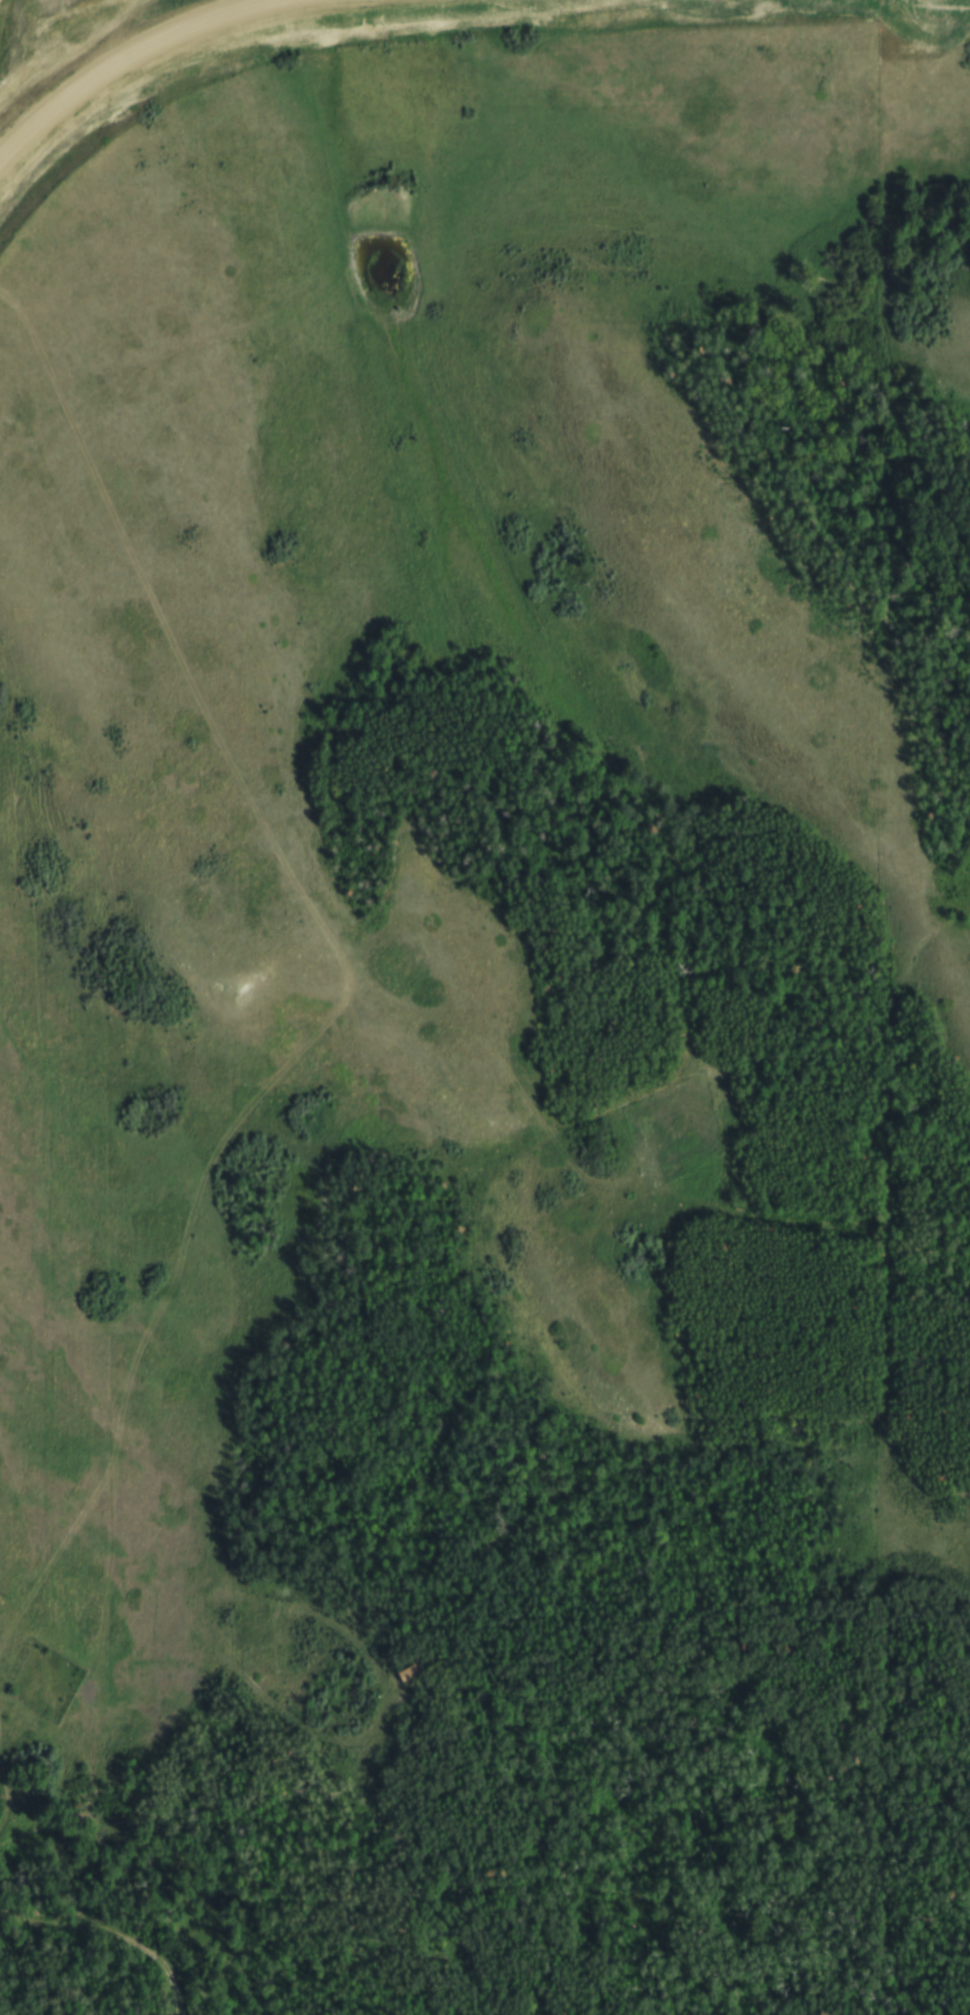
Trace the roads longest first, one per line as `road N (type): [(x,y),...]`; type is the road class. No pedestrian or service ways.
road 1 (residential): [(0,170),(113,70),(217,19),(293,0)]

